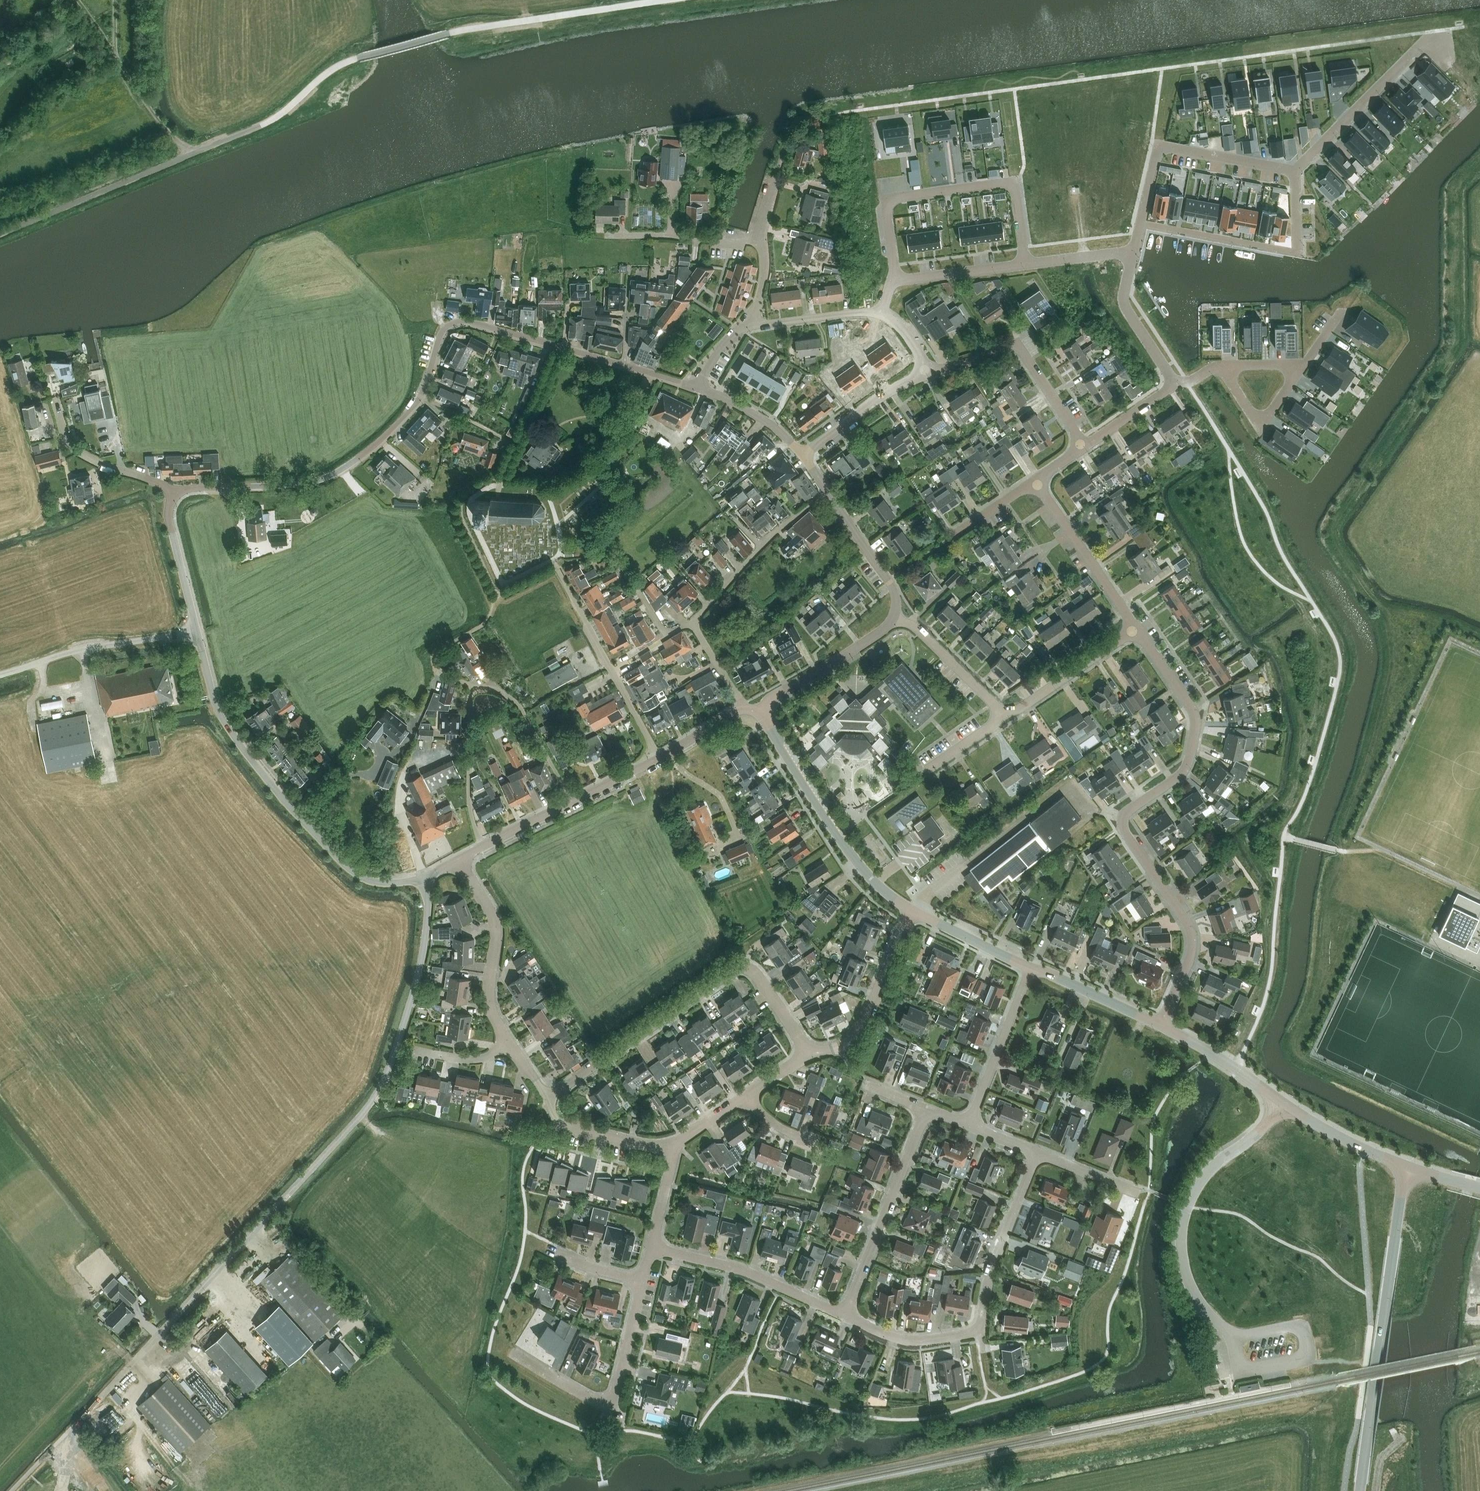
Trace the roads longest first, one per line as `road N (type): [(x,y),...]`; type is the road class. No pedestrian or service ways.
road 1 (unclassified): [(99,1399),(378,1091),(421,965),(425,877)]
road 2 (residential): [(177,493),(297,484),(341,469),(414,405),(441,333),(457,322),(698,388)]
road 3 (unclassified): [(194,152),(275,118),(324,75),(359,57),(463,29),(665,0)]
road 4 (residential): [(1160,1025),(1189,960),(1191,934),(1123,824),(1126,812),(1185,769),(1196,720),(1136,628)]
road 5 (unclassified): [(425,877),(390,883),(361,876),(287,802),(218,710),(197,632)]
road 6 (residential): [(547,1098),(738,968),(757,975),(811,1055)]
road 7 (tertiary): [(1360,1490),(1406,1166)]
road 8 (residential): [(896,280),(885,199),(1014,182),(1025,265)]
road 9 (unclassified): [(1287,1105),(1206,1175),(1183,1224),(1188,1280),(1233,1338)]
road 10 (tertiary): [(912,909),(878,885),(838,837),(764,712)]
road 11 (residential): [(1295,171),(1159,145),(1134,251)]
road 12 (residential): [(844,1316),(927,1109)]
road 13 (residential): [(660,757),(557,568)]
road 14 (unclassified): [(194,152),(0,234)]
road 15 (residential): [(844,1316),(745,1271),(651,1247)]
road 16 (unclassified): [(0,675),(82,649),(197,632)]
road 17 (residential): [(508,1044),(490,1007),(494,922),(458,859)]
road 18 (residential): [(1439,43),(1421,46),(1295,171)]
road 19 (residential): [(692,623),(777,530),(827,491)]
road 20 (residential): [(981,1332),(993,1266),(1037,1153)]
road 21 (residential): [(912,909),(862,1029),(811,1055)]
road 22 (residential): [(1136,628),(1035,481)]
road 23 (residential): [(969,1126),(1031,967)]
road 24 (residential): [(177,493),(68,446),(55,399)]
road 25 (residential): [(470,687),(515,702),(572,801)]
road 26 (residential): [(481,846),(469,797),(470,687)]
road 27 (tertiary): [(893,619),(775,696),(764,712)]
road 28 (residential): [(1008,715),(1136,628)]
road 29 (residential): [(1305,364),(1260,428),(1219,365)]
road 30 (residential): [(1008,715),(919,629),(893,619)]
road 31 (tertiary): [(1287,1105),(1160,1025)]
road 32 (residential): [(802,455),(890,391),(927,374)]
road 33 (residential): [(827,491),(893,587),(893,619)]
road 34 (residential): [(762,242),(615,236)]
road 35 (residential): [(1134,251),(1125,306),(1174,380)]
road 36 (unclassified): [(197,632),(169,518),(177,493)]
road 37 (residential): [(981,1332),(906,1340),(844,1316)]
road 38 (residential): [(671,1145),(562,1125),(547,1098)]
road 39 (tertiary): [(1160,1025),(1031,967)]
road 40 (residential): [(611,1411),(643,1281)]
road 41 (tertiary): [(1406,1166),(1287,1105)]
road 42 (tertiary): [(1031,967),(912,909)]
road 43 (residential): [(896,280),(1025,265)]
road 44 (residential): [(881,313),(753,326)]
road 45 (residential): [(698,388),(773,425),(802,455)]
road 46 (residential): [(1085,446),(1017,343)]

